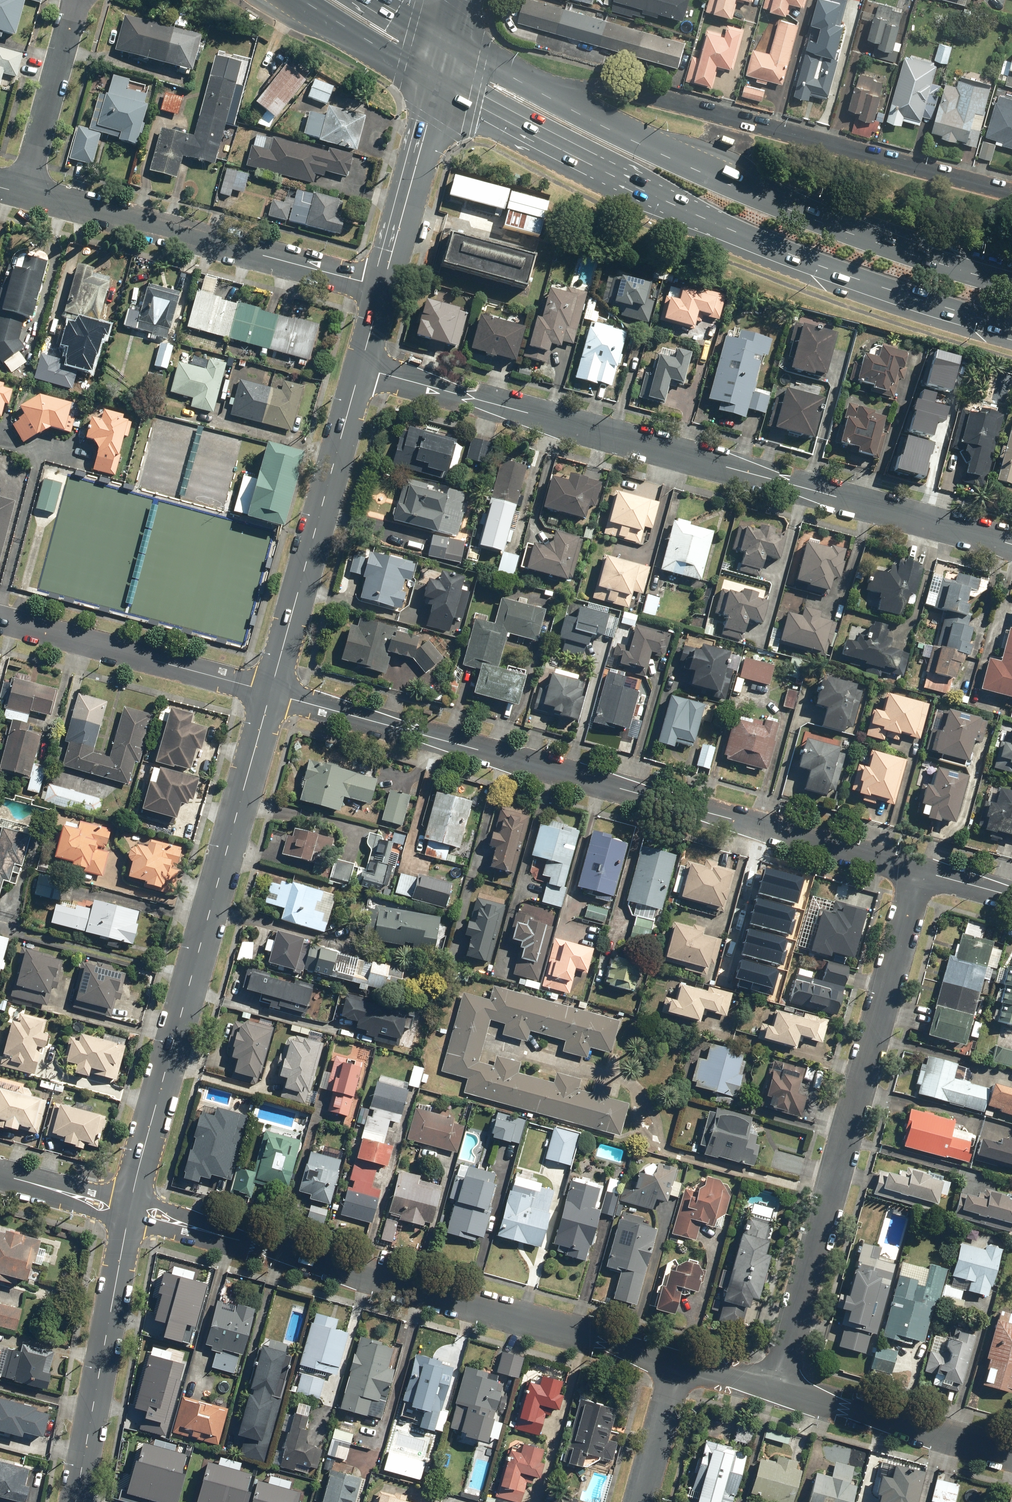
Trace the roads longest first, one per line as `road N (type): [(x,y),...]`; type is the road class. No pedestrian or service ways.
road 1 (residential): [(360,366),(1011,543)]
road 2 (residential): [(916,871),(271,692)]
road 3 (primary): [(1011,327),(785,253),(574,161),(438,85)]
road 4 (residential): [(916,871),(774,1391)]
road 5 (secondary): [(132,1197),(271,692)]
road 6 (primary): [(536,87),(750,192),(1011,285)]
road 7 (residential): [(536,87),(624,89),(1011,190)]
road 8 (residential): [(673,1363),(212,1234)]
road 9 (residential): [(383,287),(25,192)]
road 10 (secondary): [(271,692),(360,366)]
road 11 (secondary): [(75,1501),(127,1221)]
road 12 (residential): [(271,692),(0,619)]
road 13 (residential): [(1011,1457),(774,1391)]
road 14 (secondary): [(383,287),(438,85)]
road 15 (residential): [(25,192),(78,0)]
road 16 (primary): [(438,85),(302,0)]
road 17 (residential): [(673,1363),(636,1501)]

